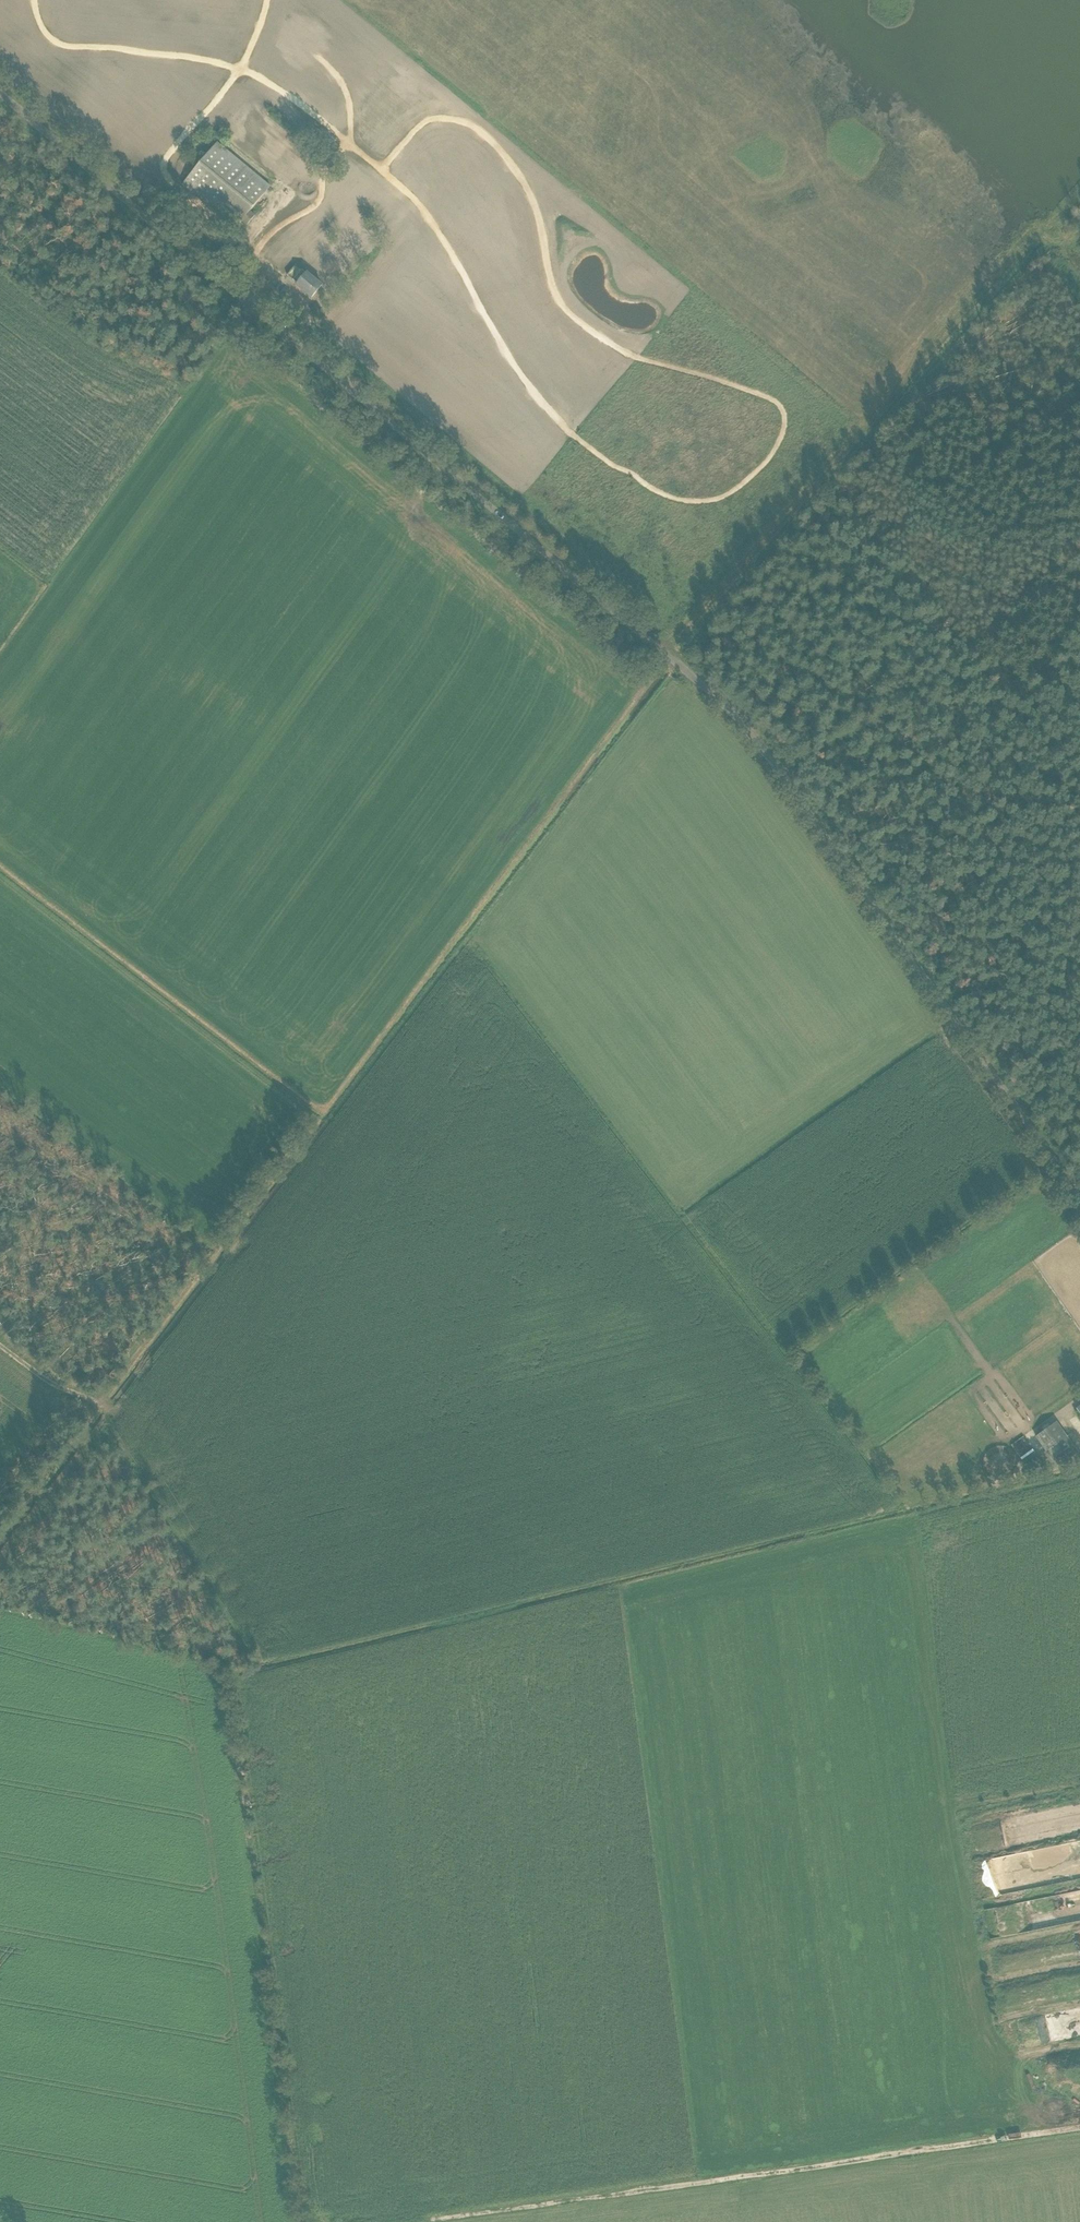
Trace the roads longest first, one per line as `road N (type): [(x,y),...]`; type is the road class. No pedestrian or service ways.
road 1 (unclassified): [(0,75),(780,768),(1079,1186)]

